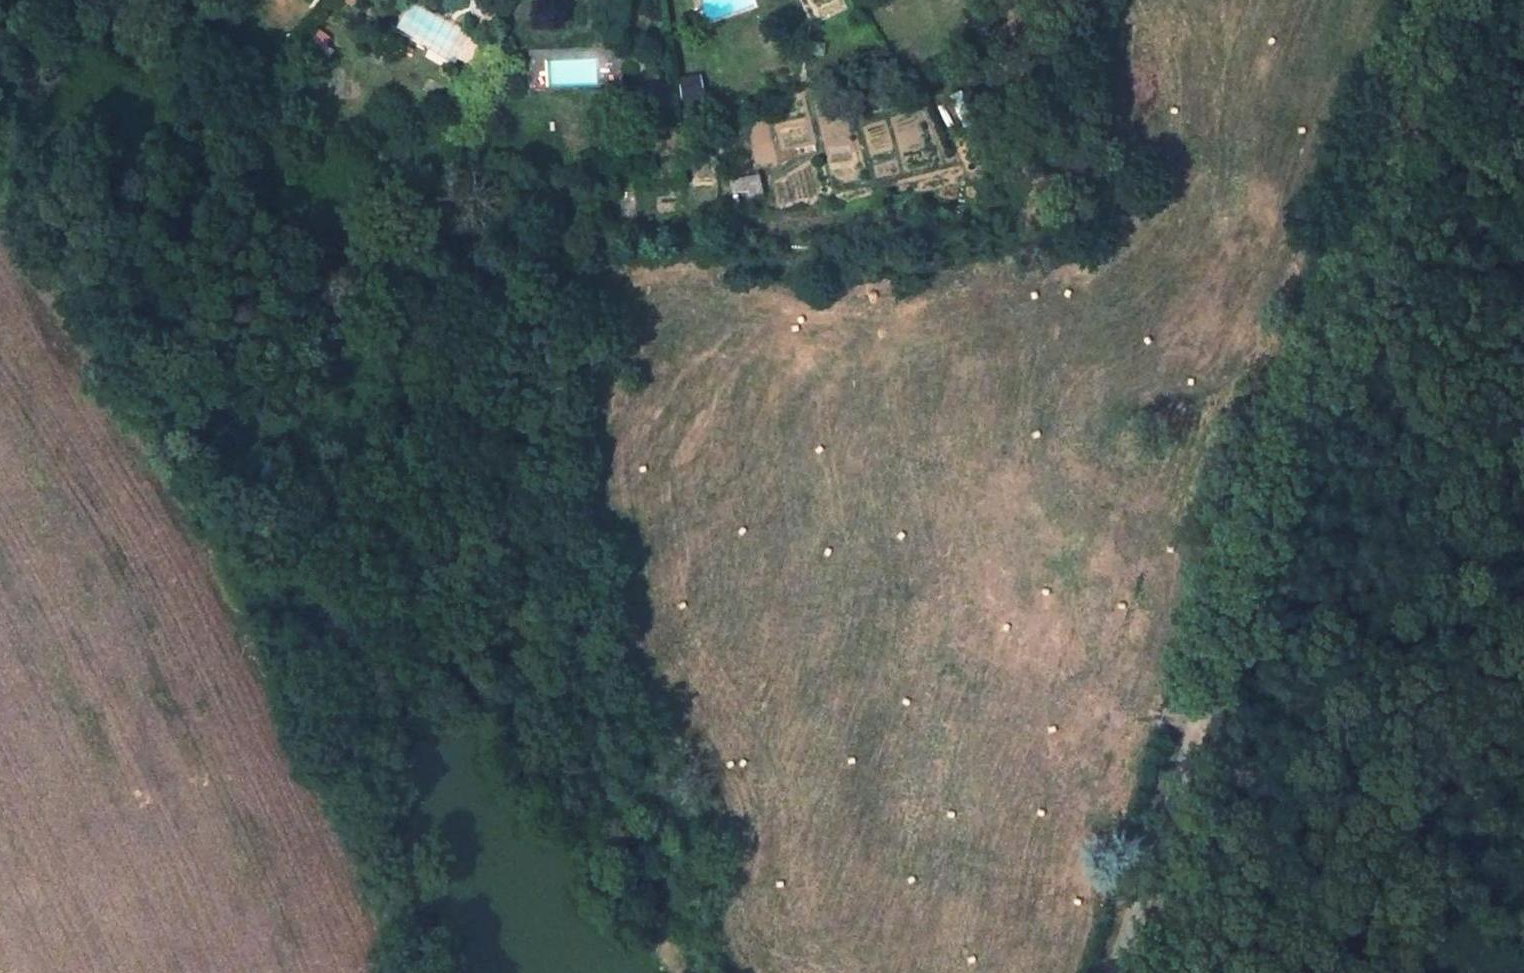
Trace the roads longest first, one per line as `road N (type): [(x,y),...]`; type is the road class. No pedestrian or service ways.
road 1 (track): [(1129,972),(1217,720),(1440,0)]

